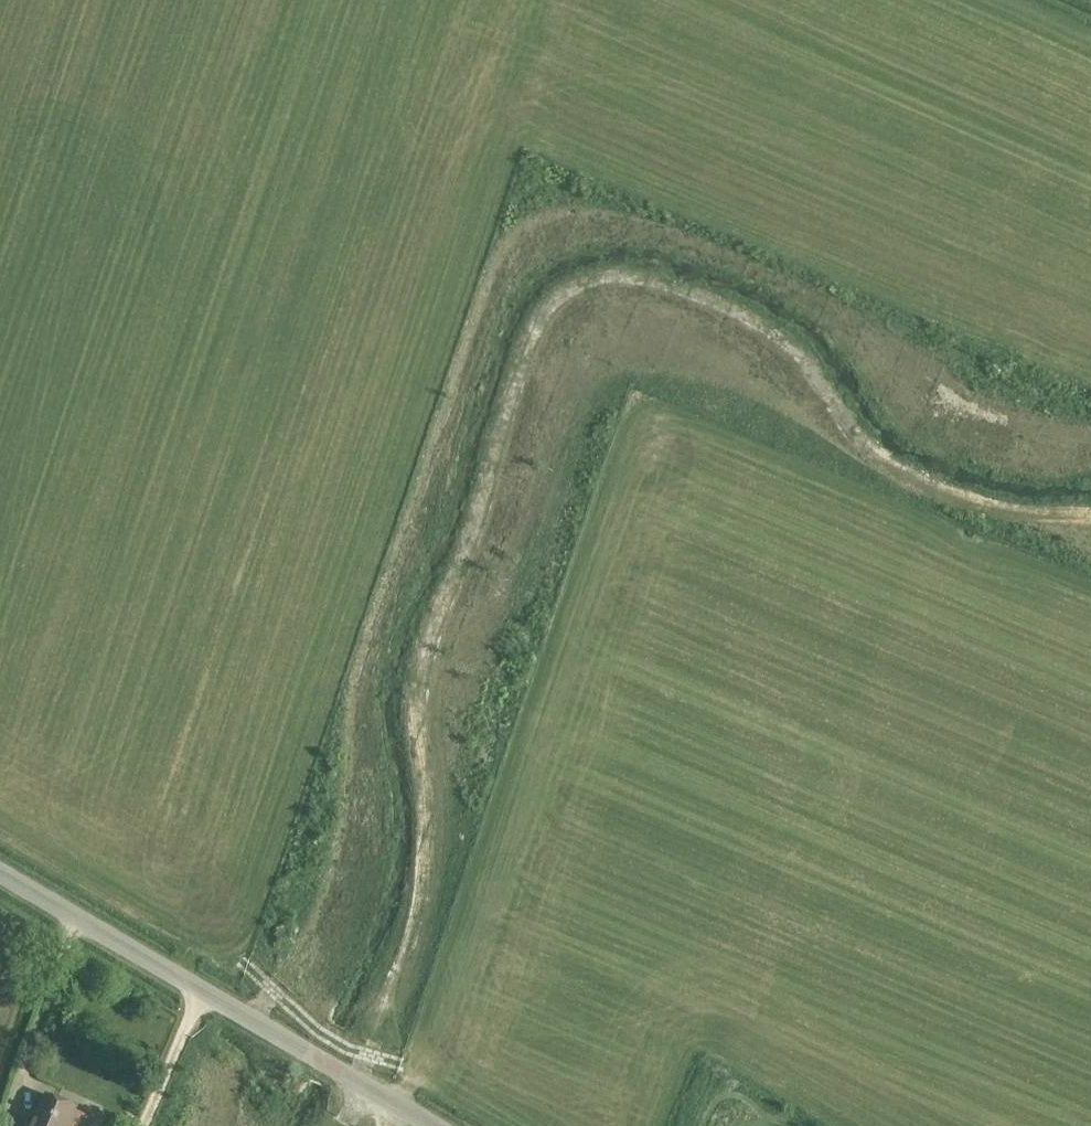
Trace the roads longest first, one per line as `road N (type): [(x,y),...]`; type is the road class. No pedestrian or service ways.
road 1 (unclassified): [(437,1125),(0,872)]

